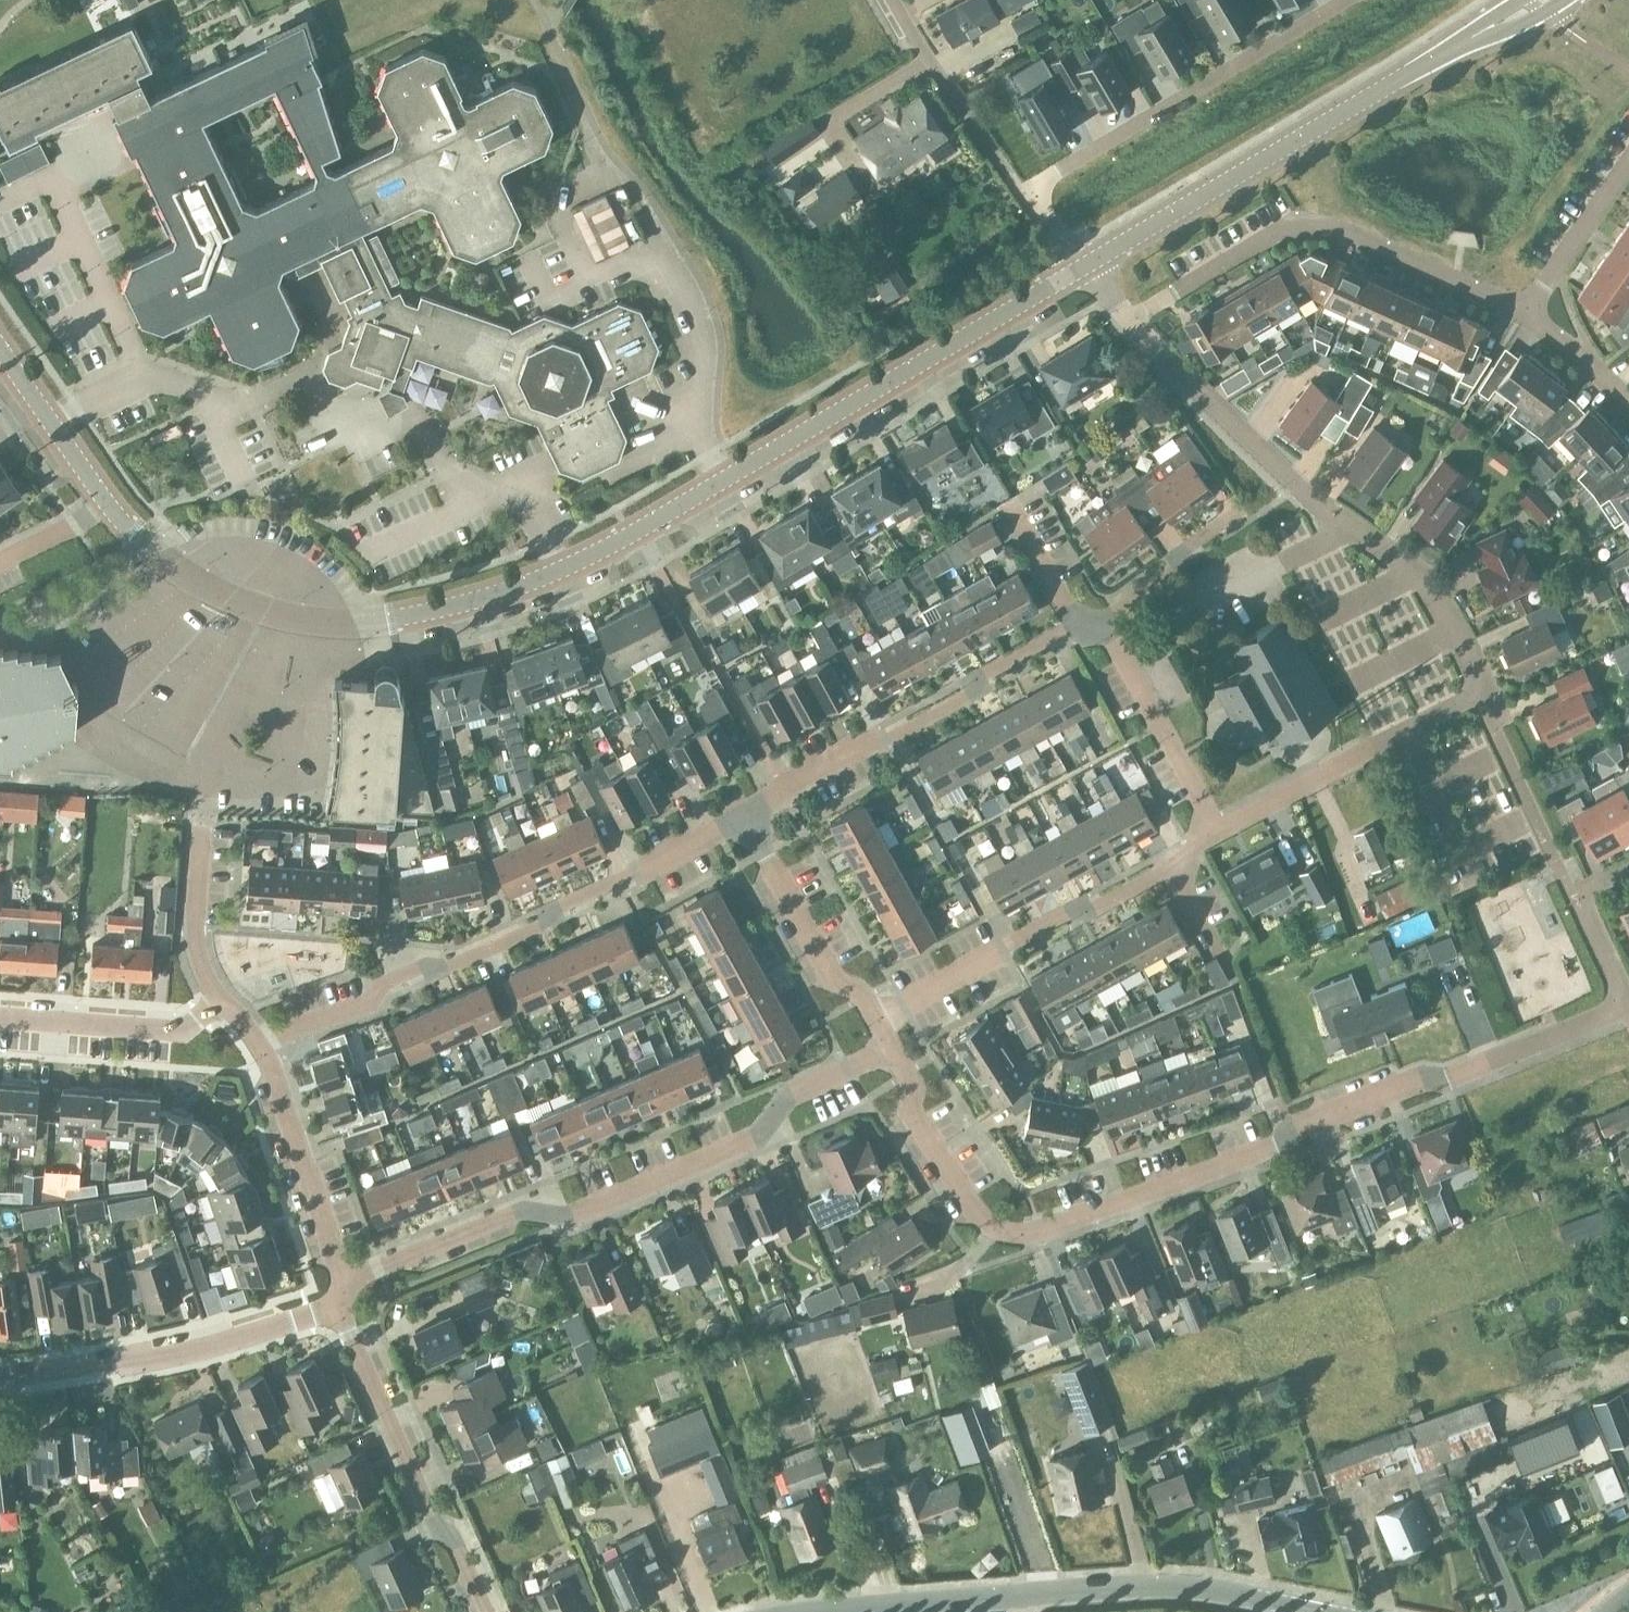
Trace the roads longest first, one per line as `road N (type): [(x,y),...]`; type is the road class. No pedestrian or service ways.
road 1 (tertiary): [(1078,263),(1042,293),(721,485),(561,570),(396,621),(289,617),(239,603),(196,586),(106,505)]
road 2 (residential): [(894,1053),(912,1086),(913,1118),(974,1211),(998,1231),(1020,1236),(1278,1148),(1297,1132),(1626,1007)]
road 3 (residential): [(344,1278),(516,1213),(573,1217),(755,1140),(796,1092),(894,1053)]
road 4 (residential): [(261,1052),(744,817)]
road 5 (tertiary): [(1543,0),(1078,263)]
road 6 (residential): [(1481,693),(1446,619),(1412,574),(1296,487),(1127,318)]
road 7 (tertiary): [(809,1611),(1137,1586),(1326,1611)]
road 8 (residential): [(1127,318),(1273,232),(1324,226),(1518,311)]
road 9 (residential): [(744,817),(968,697),(986,675),(1079,623),(1104,627)]
road 10 (residential): [(877,1021),(1217,833)]
road 11 (residential): [(1354,0),(1020,191)]
road 12 (residential): [(340,1307),(200,1346),(0,1377)]
road 13 (residential): [(486,1611),(453,1538),(430,1511),(340,1307)]
road 14 (residential): [(1217,833),(1481,693)]
road 15 (residential): [(877,1021),(863,996),(828,976),(744,817)]
road 16 (residential): [(344,1278),(261,1052)]
road 17 (residential): [(1217,833),(1104,627)]
road 18 (residential): [(0,1021),(175,1036),(220,1001)]
road 19 (residential): [(1020,191),(892,0)]
road 20 (residential): [(1580,895),(1567,887),(1481,693)]
road 21 (tertiary): [(106,505),(0,352)]
road 22 (residential): [(1104,627),(1174,573),(1188,547),(1243,510)]
road 23 (residential): [(1628,164),(1518,311)]
road 24 (residential): [(220,1001),(193,935),(201,829)]
road 25 (residential): [(1518,311),(1587,358),(1628,401)]
road 26 (residential): [(1626,1007),(1580,895)]

